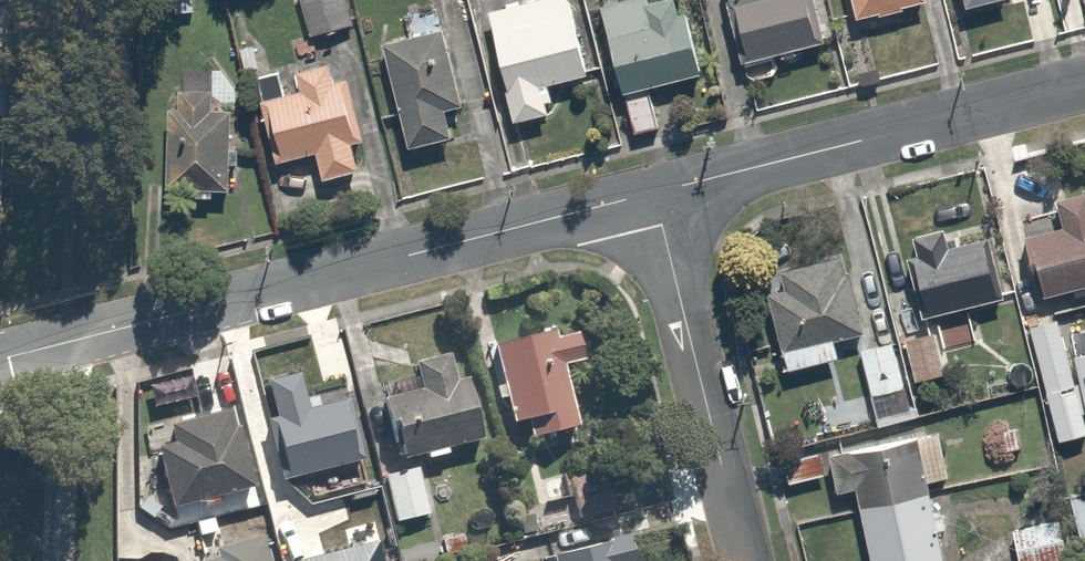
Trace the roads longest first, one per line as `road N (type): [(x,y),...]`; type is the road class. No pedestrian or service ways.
road 1 (residential): [(0,360),(654,193)]
road 2 (residential): [(654,193),(1084,87)]
road 3 (residential): [(654,193),(745,560)]

